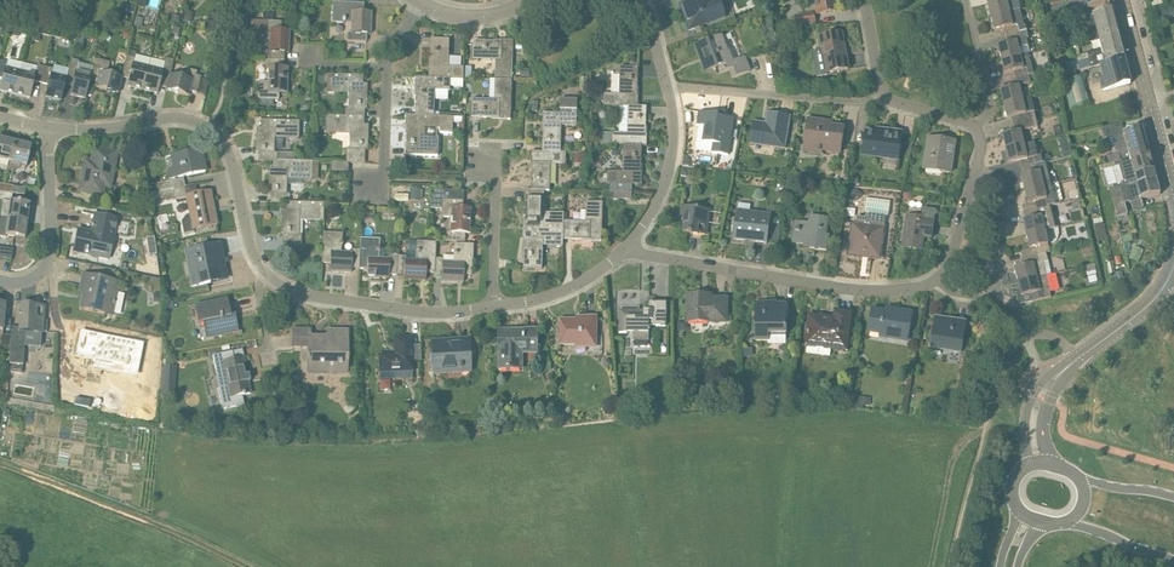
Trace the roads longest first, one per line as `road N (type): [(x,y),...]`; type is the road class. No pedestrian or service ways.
road 1 (residential): [(493,307),(436,312),(286,288),(253,253),(226,145),(199,122),(48,127)]
road 2 (residential): [(627,249),(852,289),(918,288),(938,278)]
road 3 (track): [(1080,357),(1057,337),(1037,333),(1001,365),(950,566)]
road 4 (track): [(0,463),(249,566)]
road 5 (residential): [(884,95),(859,102),(667,87)]
road 6 (residential): [(938,278),(957,293),(983,296),(996,286),(999,186),(975,171)]
road 7 (residential): [(667,87),(669,171),(627,249)]
road 8 (residential): [(493,307),(497,146)]
road 9 (tertiary): [(1064,370),(1151,303),(1173,269)]
road 10 (residential): [(627,249),(577,285),(493,307)]
road 11 (residential): [(975,127),(990,103),(965,0)]
road 12 (unclassified): [(48,260),(48,127)]
road 13 (residential): [(384,197),(387,67)]

